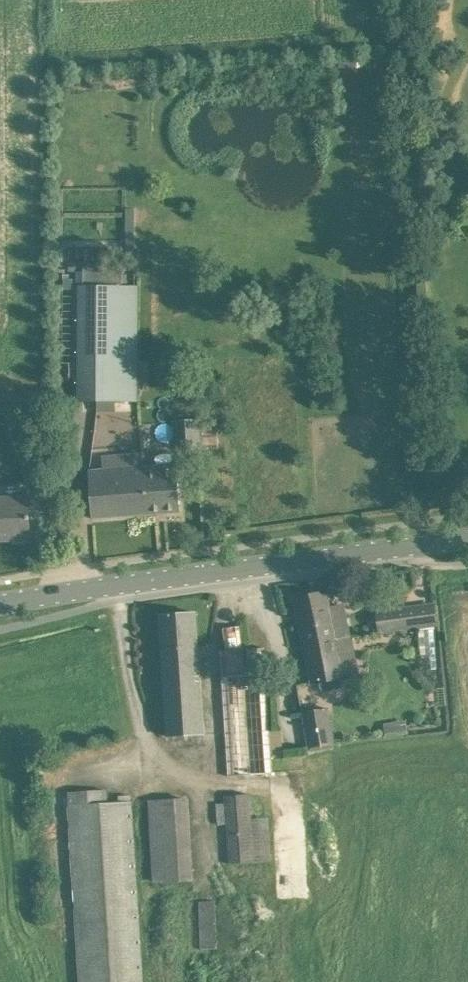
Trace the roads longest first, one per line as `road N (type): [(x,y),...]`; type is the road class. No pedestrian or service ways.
road 1 (tertiary): [(0,608),(467,539)]

